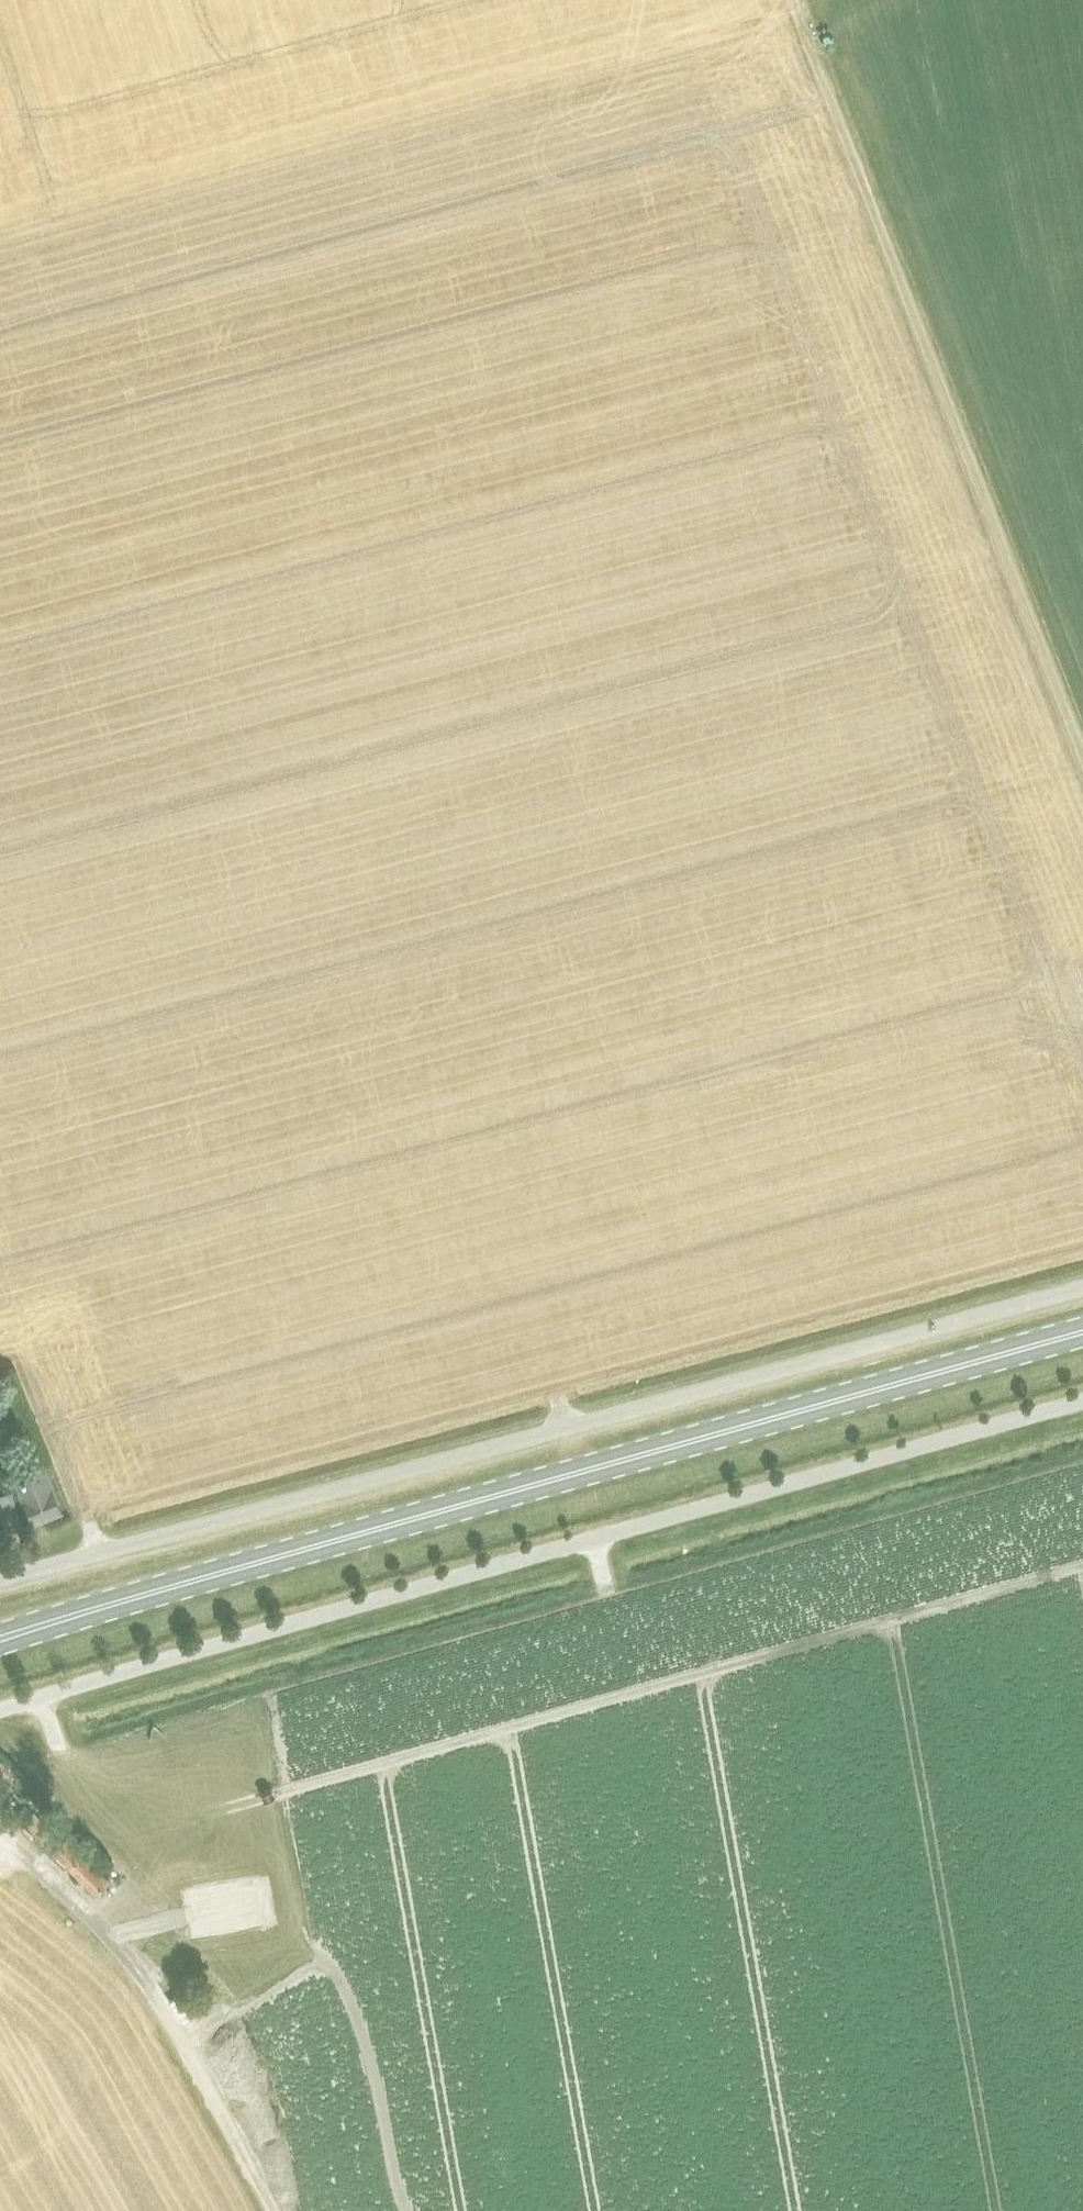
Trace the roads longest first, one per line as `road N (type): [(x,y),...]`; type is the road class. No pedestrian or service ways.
road 1 (unclassified): [(0,1708),(1082,1402)]
road 2 (secondary): [(0,1639),(1082,1333)]
road 3 (unclassified): [(1082,1287),(0,1579)]
road 4 (track): [(0,1831),(157,1990),(276,2210)]

